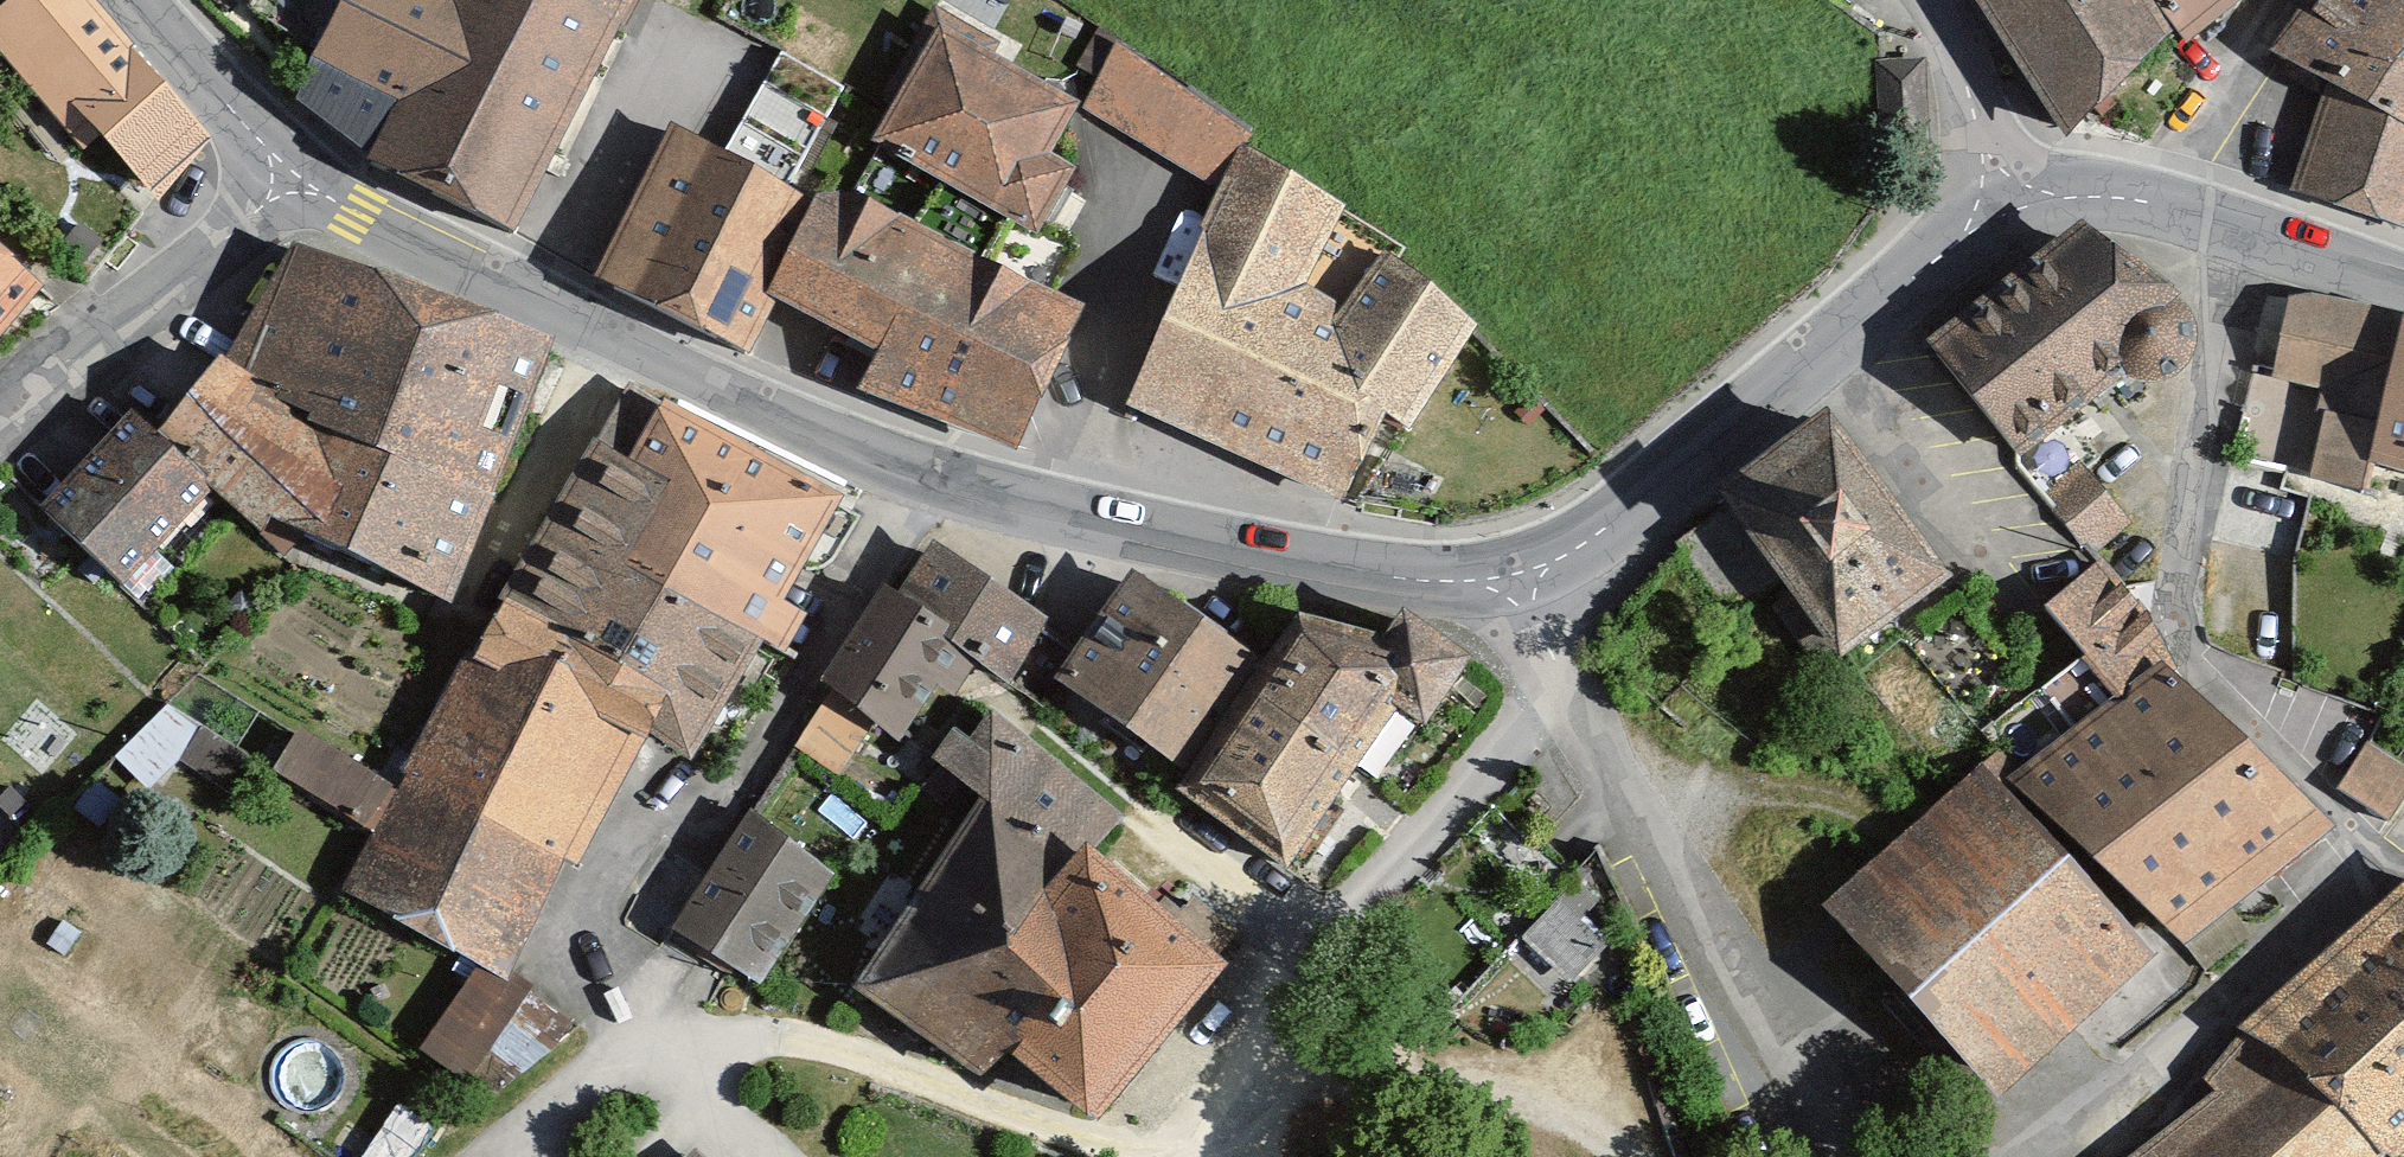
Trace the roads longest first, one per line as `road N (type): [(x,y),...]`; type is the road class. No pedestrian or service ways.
road 1 (residential): [(2214,220),(2175,531),(2193,633),(2362,836)]
road 2 (tertiary): [(890,468),(1172,539),(1459,582),(1518,576)]
road 3 (residential): [(1772,1156),(1552,702),(1518,576)]
road 4 (tertiary): [(1518,576),(1603,530),(1931,264),(2019,204)]
road 5 (residential): [(608,997),(890,468)]
road 6 (residential): [(1977,1156),(2115,1066),(2362,836)]
road 7 (residential): [(416,693),(601,330)]
road 8 (unclassified): [(297,172),(0,395)]
road 9 (tertiary): [(297,172),(355,214),(601,330)]
road 10 (tertiary): [(601,330),(890,468)]
road 11 (tertiary): [(127,0),(215,103),(297,172)]
road 12 (unclassified): [(2265,0),(2231,44),(2214,220)]
road 13 (unclassified): [(2019,204),(1980,108),(1910,0)]
road 14 (tertiary): [(2214,220),(2403,284)]
road 15 (tertiary): [(2019,204),(2083,195),(2214,220)]

